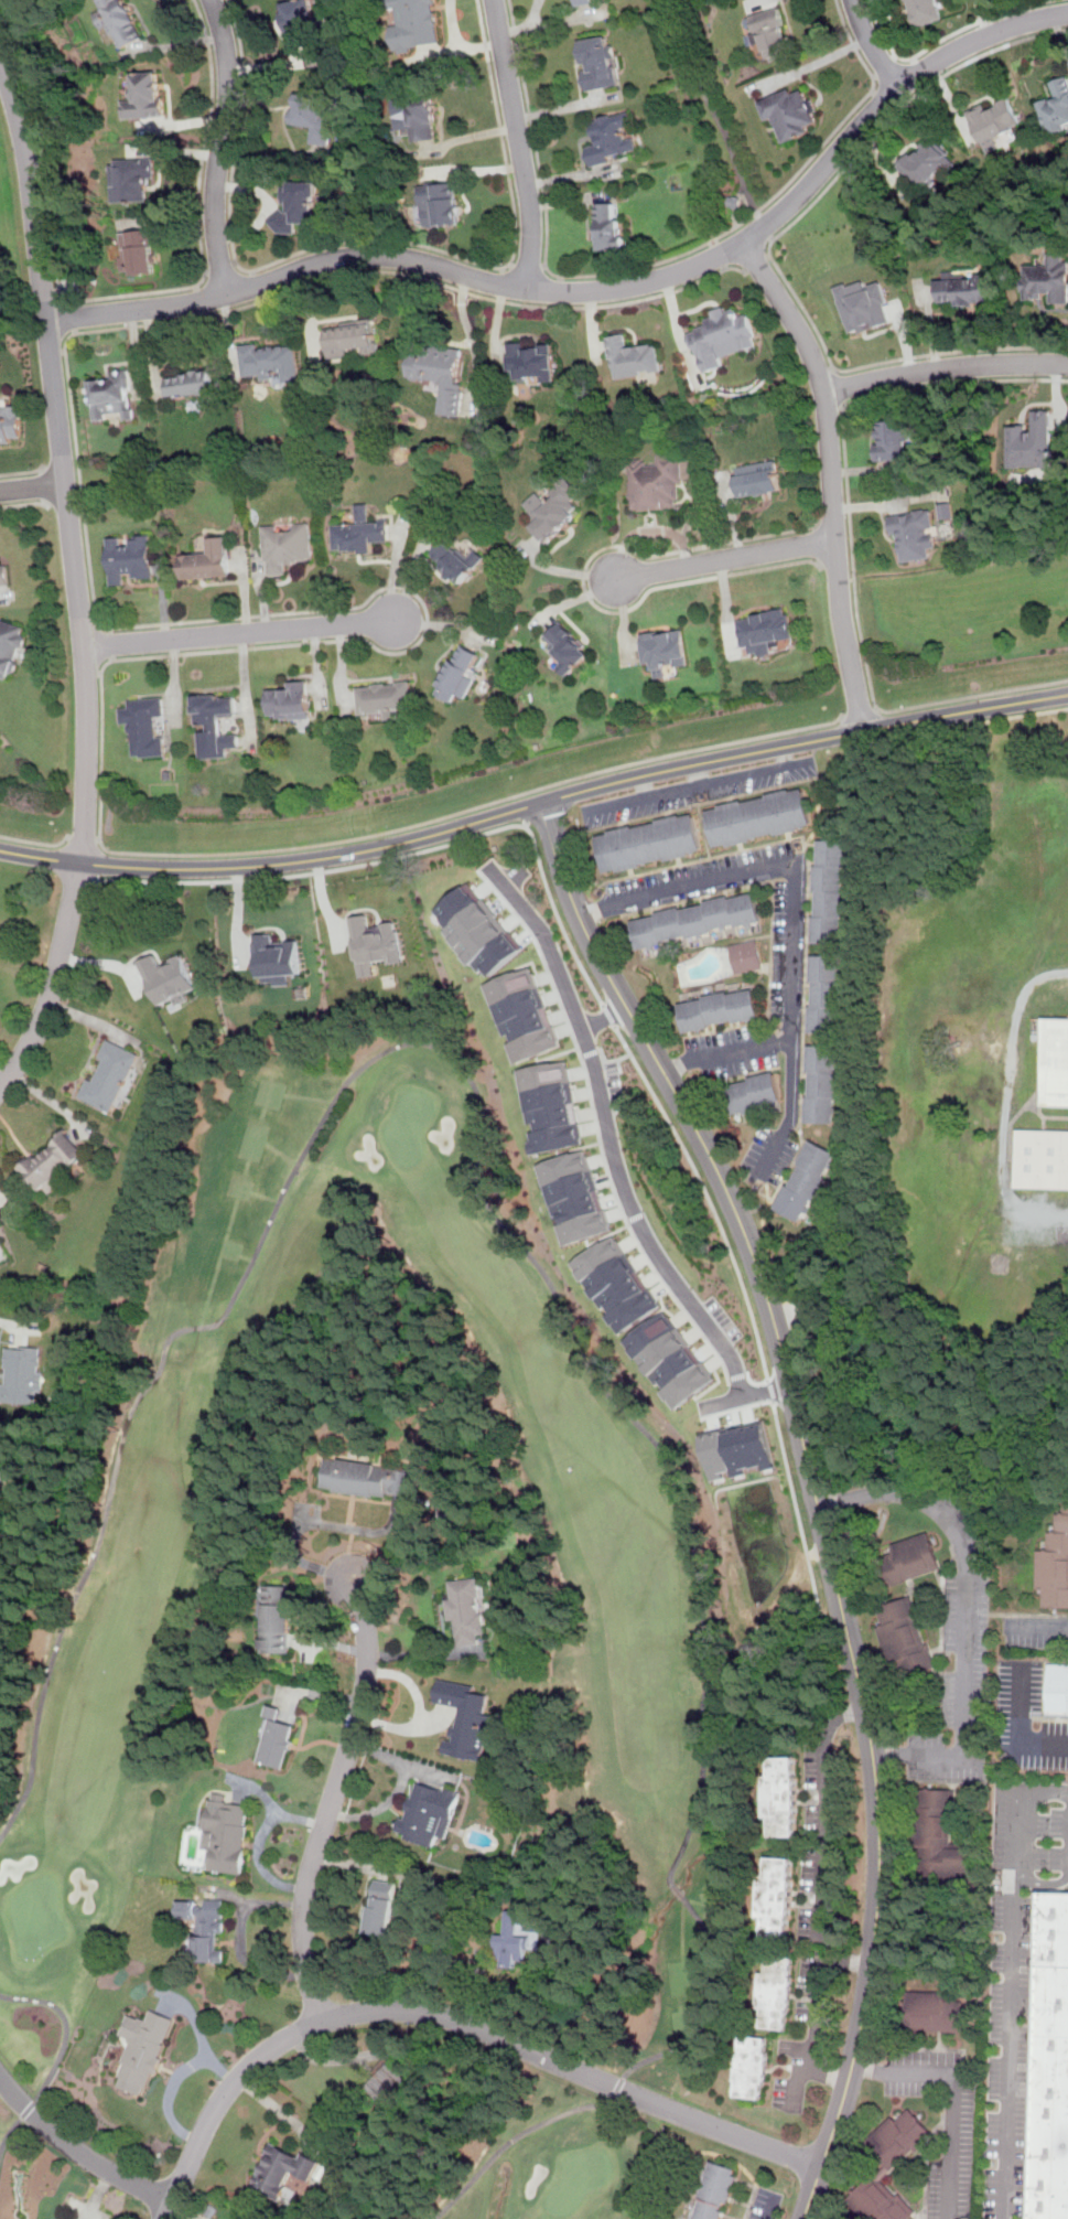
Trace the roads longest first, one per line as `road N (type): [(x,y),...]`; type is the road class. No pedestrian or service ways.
road 1 (track): [(0,1833),(28,1784),(51,1662),(103,1532),(131,1407),(144,1385),(158,1381),(175,1332),(224,1314),(284,1182),(349,1075),(382,1050),(423,1042),(446,1050),(476,1082),(483,1118),(476,1175),(485,1204),(541,1268),(592,1373),(675,1462),(682,1481),(702,1594),(704,1761),(670,1875),(675,1886)]
road 2 (residential): [(804,2218),(863,2030),(877,1885),(876,1757),(763,1280),(700,1137),(580,918),(537,803)]
road 3 (residential): [(43,320),(219,296),(362,253),(559,289),(638,283),(744,239),(862,117),(936,63),(991,35),(1067,12)]
road 4 (residential): [(0,1083),(33,1037),(54,969),(82,848),(86,761),(80,619),(25,147),(0,62)]
road 5 (residential): [(821,2166),(453,2018),(365,2009),(293,2035),(233,2082),(164,2218)]
road 6 (residential): [(487,866),(547,939),(594,1065),(630,1211),(730,1358),(740,1396)]
road 7 (tertiary): [(0,850),(151,869),(238,867),(333,857),(537,803)]
road 8 (tertiary): [(537,803),(737,753),(1067,692)]
road 9 (residential): [(864,730),(841,609),(822,393),(811,357),(744,239)]
road 10 (track): [(683,1896),(705,1940),(699,2028),(628,2073),(609,2102),(505,2144),(429,2218)]
road 11 (residential): [(321,2023),(306,1916),(320,1833),(363,1701),(353,1584)]
road 12 (residential): [(83,644),(392,620)]
road 13 (residential): [(226,292),(212,195),(226,82),(211,0)]
road 14 (residential): [(524,285),(529,221),(493,0)]
road 15 (residential): [(822,393),(954,367),(1067,364)]
road 16 (track): [(0,2150),(63,2054),(68,2028),(56,2005),(0,1994)]
road 17 (residential): [(835,540),(615,579)]
road 18 (residential): [(170,2201),(74,2147),(0,2073)]

